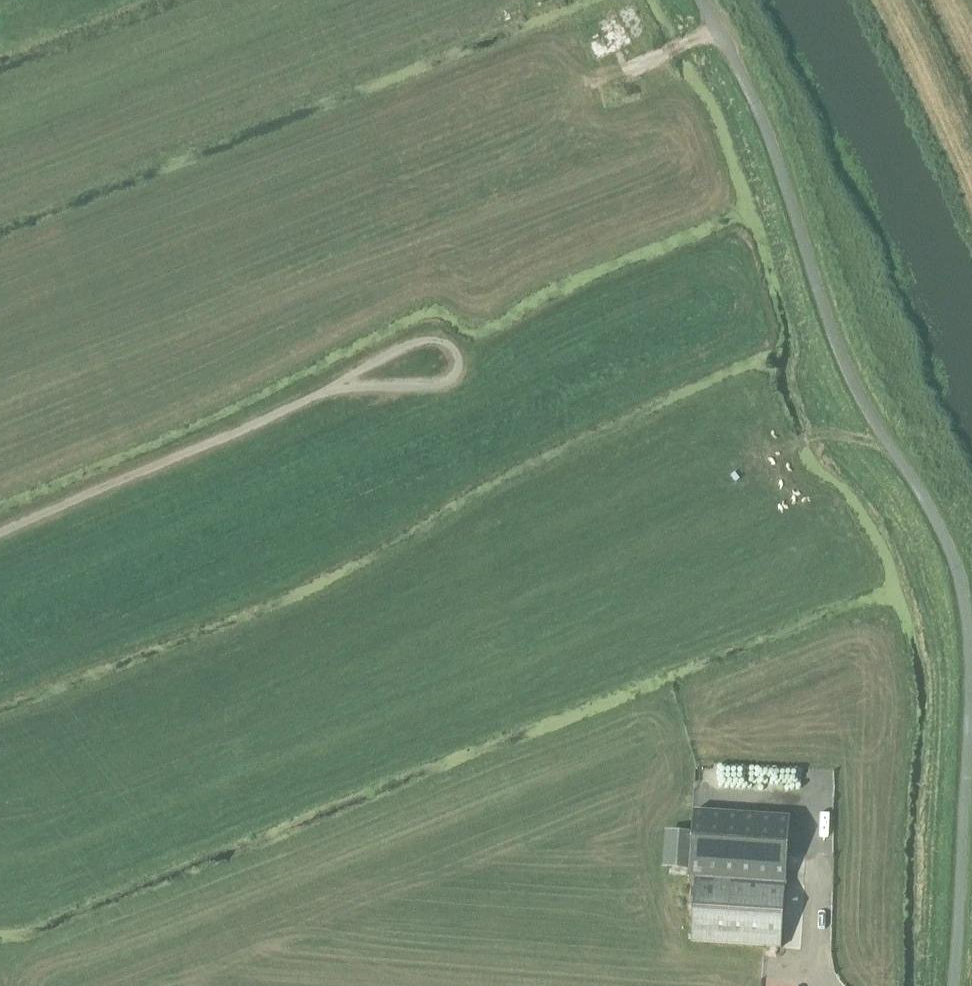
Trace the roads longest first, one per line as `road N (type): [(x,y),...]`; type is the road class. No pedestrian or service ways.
road 1 (residential): [(971,639),(960,566),(858,395),(763,104),(703,0)]
road 2 (track): [(349,389),(0,531)]
road 3 (track): [(322,394),(420,342),(441,341),(457,351),(458,368),(438,386),(349,389)]
road 4 (residential): [(954,985),(971,738)]

